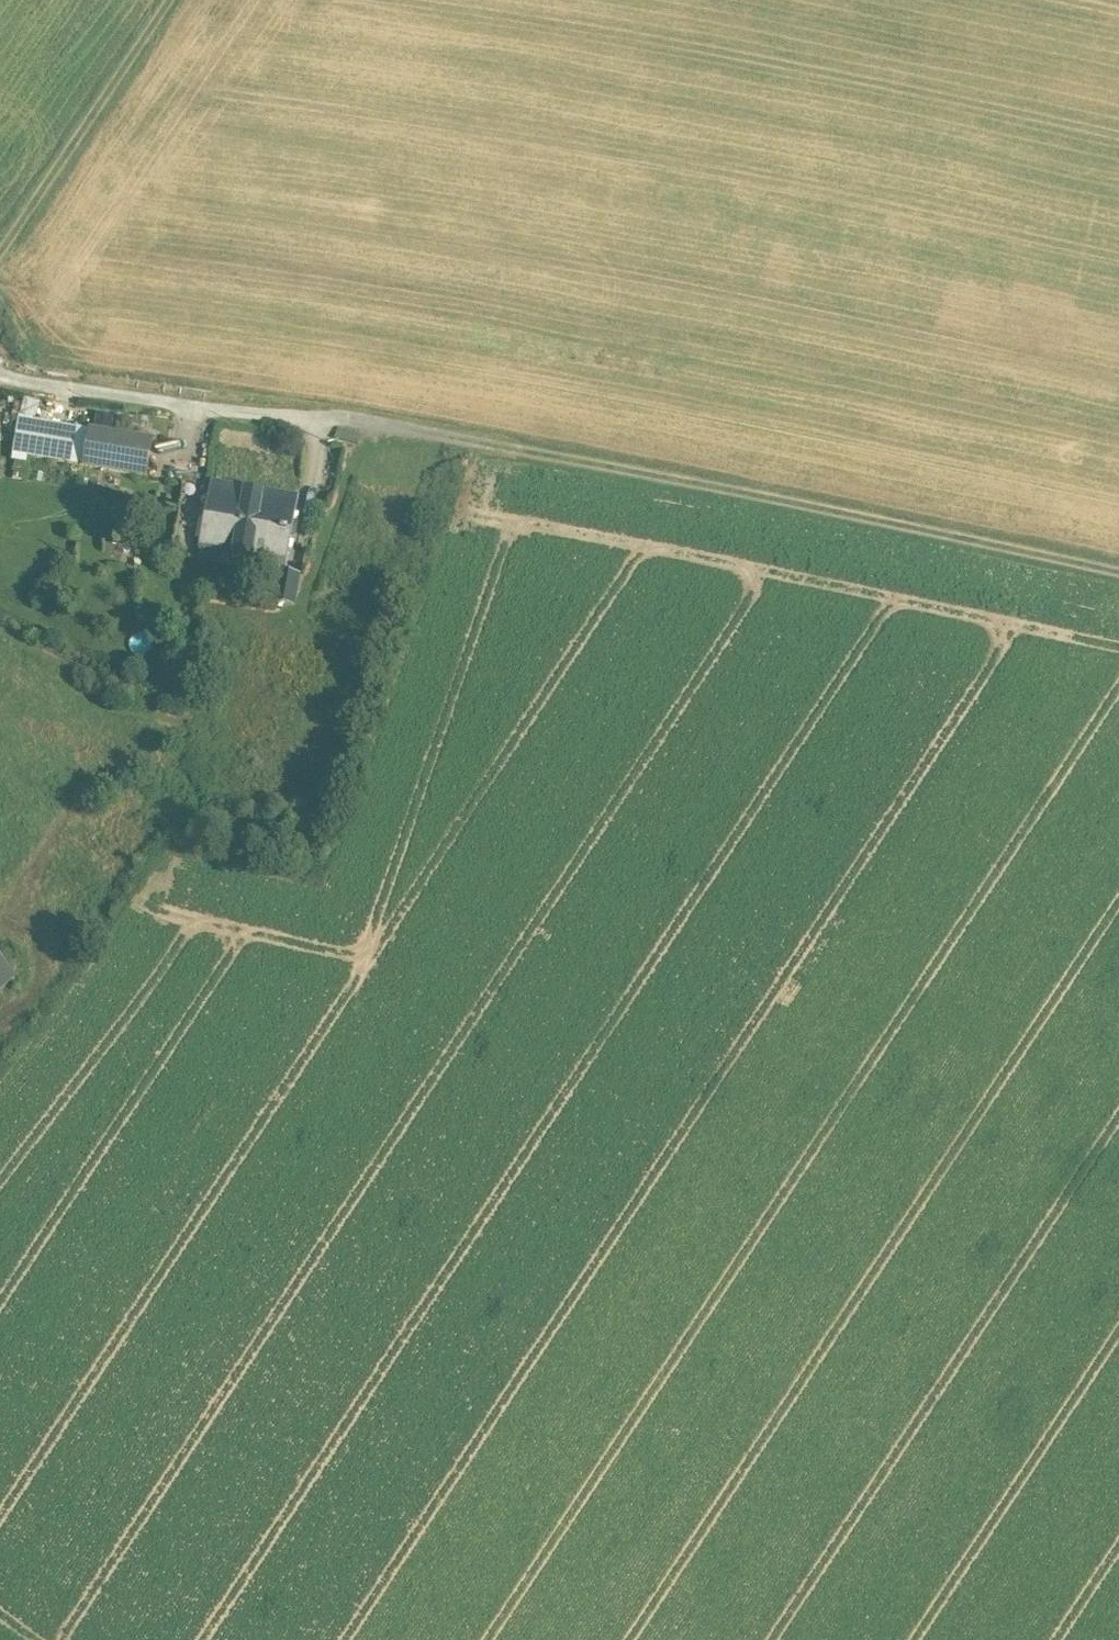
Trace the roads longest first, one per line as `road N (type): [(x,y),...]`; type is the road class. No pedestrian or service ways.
road 1 (track): [(1118,573),(488,447)]
road 2 (unclassified): [(488,447),(0,373)]
road 3 (track): [(0,248),(164,0)]

